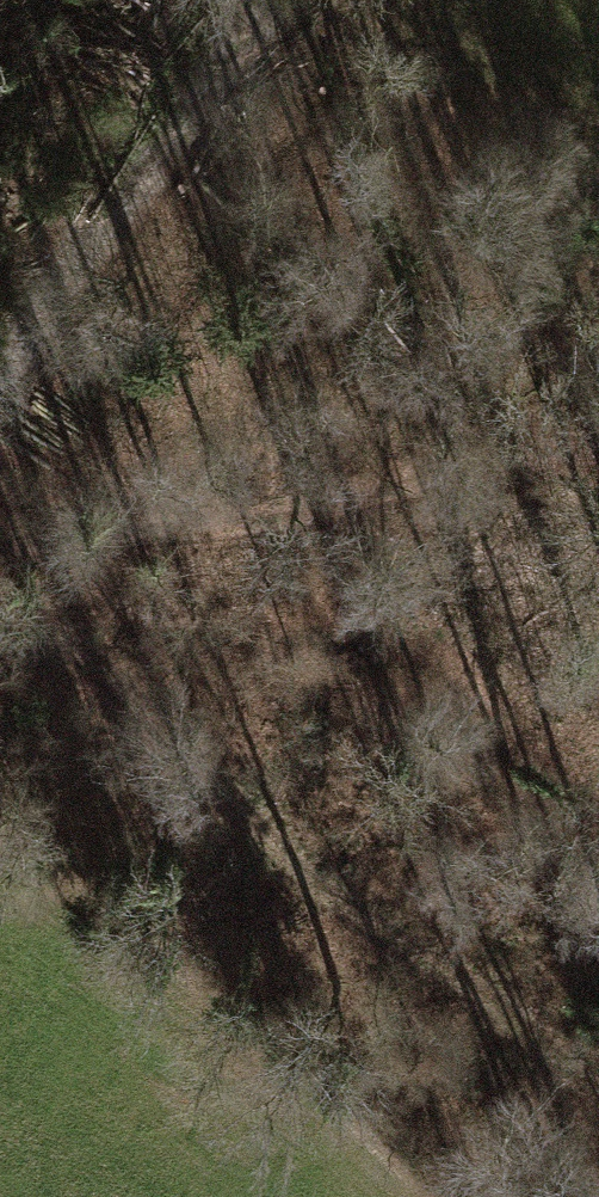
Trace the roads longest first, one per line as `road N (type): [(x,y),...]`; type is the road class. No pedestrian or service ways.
road 1 (track): [(0,584),(235,762),(598,1079)]
road 2 (track): [(0,573),(519,466),(598,458)]
road 3 (track): [(77,558),(285,594),(403,648),(598,819)]
road 4 (track): [(0,365),(54,307),(263,21)]

